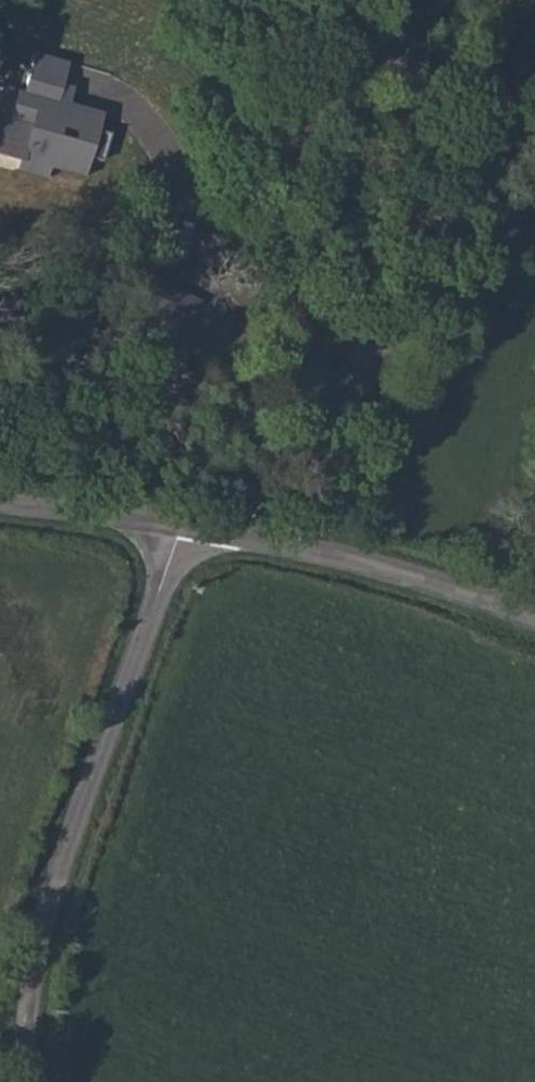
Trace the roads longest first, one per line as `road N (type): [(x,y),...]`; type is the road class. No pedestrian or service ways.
road 1 (unclassified): [(27,1081),(40,942),(95,766),(184,531)]
road 2 (track): [(363,404),(305,364),(116,141)]
road 3 (track): [(400,312),(303,557)]
road 4 (unclassified): [(0,509),(184,531)]
road 5 (unclassified): [(534,620),(358,563)]
road 6 (unclassified): [(184,531),(358,563)]

